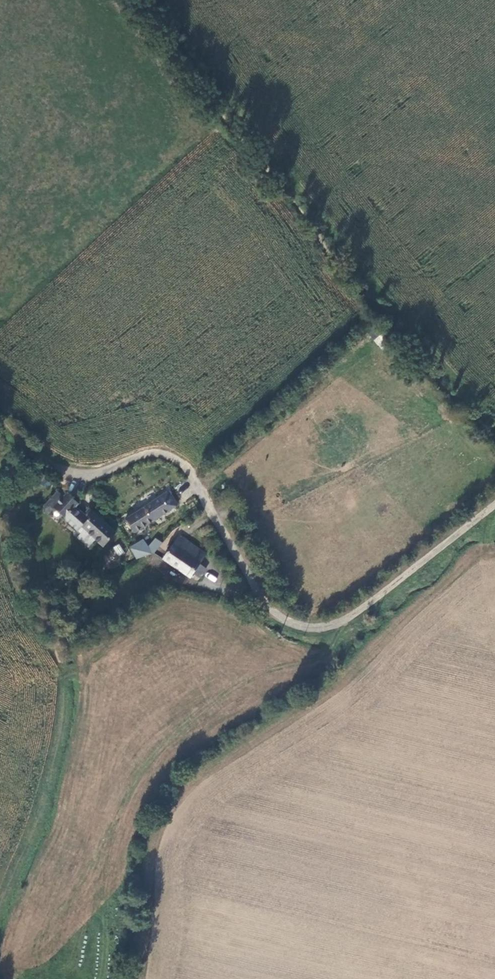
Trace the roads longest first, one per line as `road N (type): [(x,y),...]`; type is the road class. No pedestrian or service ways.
road 1 (unclassified): [(494,504),(335,626),(298,628),(261,601),(191,471),(164,451),(86,477),(38,461)]
road 2 (track): [(145,0),(378,315),(494,435)]

